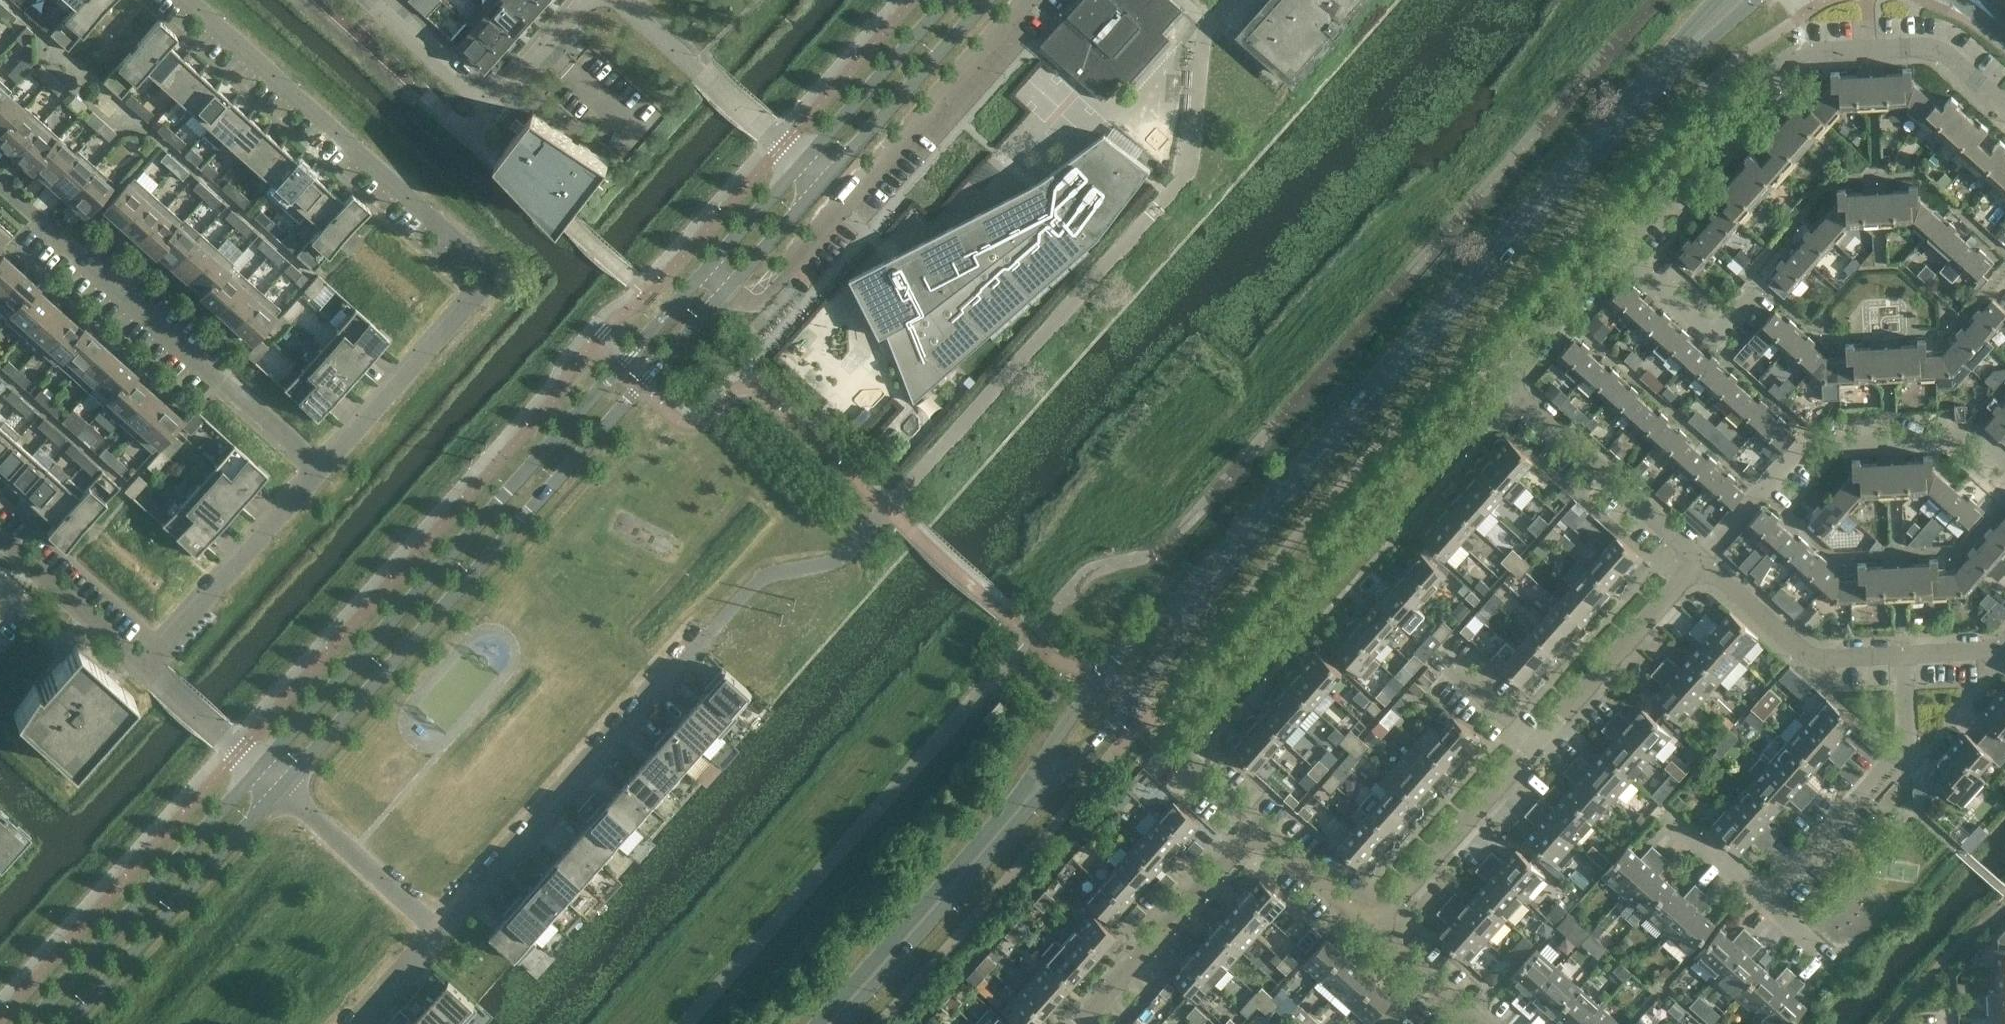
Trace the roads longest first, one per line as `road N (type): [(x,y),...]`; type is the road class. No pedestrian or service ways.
road 1 (secondary): [(839,1023),(1031,806),(1131,706),(1229,570),(1661,84),(1755,0)]
road 2 (secondary): [(1719,0),(1176,606),(1100,679),(1020,796),(817,1023)]
road 3 (tertiary): [(284,783),(829,179)]
road 4 (tertiary): [(806,160),(262,764)]
road 5 (residential): [(317,471),(491,278),(182,0)]
road 6 (residential): [(2004,106),(1929,47),(1797,54),(1630,253)]
road 7 (residential): [(317,471),(0,183)]
road 8 (residential): [(441,926),(710,636)]
road 9 (residential): [(1706,557),(1799,450),(1987,438),(2004,455)]
road 10 (tertiary): [(262,764),(29,1023)]
road 11 (tertiary): [(68,1023),(284,783)]
road 12 (residential): [(591,0),(490,110),(365,0)]
road 13 (residential): [(1761,901),(1908,741),(1902,656)]
road 14 (residential): [(1079,1023),(1262,832)]
road 15 (residential): [(1706,557),(1516,386)]
road 16 (residential): [(145,659),(317,471)]
road 17 (residential): [(1539,743),(1706,557)]
road 18 (residential): [(1371,928),(1539,743)]
road 19 (residential): [(625,0),(806,160)]
road 20 (tertiary): [(829,179),(988,0)]
road 21 (residential): [(1902,656),(1824,660),(1706,557)]
road 22 (tertiary): [(948,0),(806,160)]
road 23 (residential): [(284,783),(441,926)]
road 24 (residential): [(145,659),(0,530)]
road 25 (residential): [(1630,253),(1516,386)]
road 26 (residential): [(1759,291),(1721,330),(1630,253)]
road 27 (residential): [(262,764),(145,659)]
road 28 (residential): [(1371,928),(1262,832)]
road 29 (residential): [(1262,832),(1167,741)]
road 30 (residential): [(358,1023),(441,926)]

